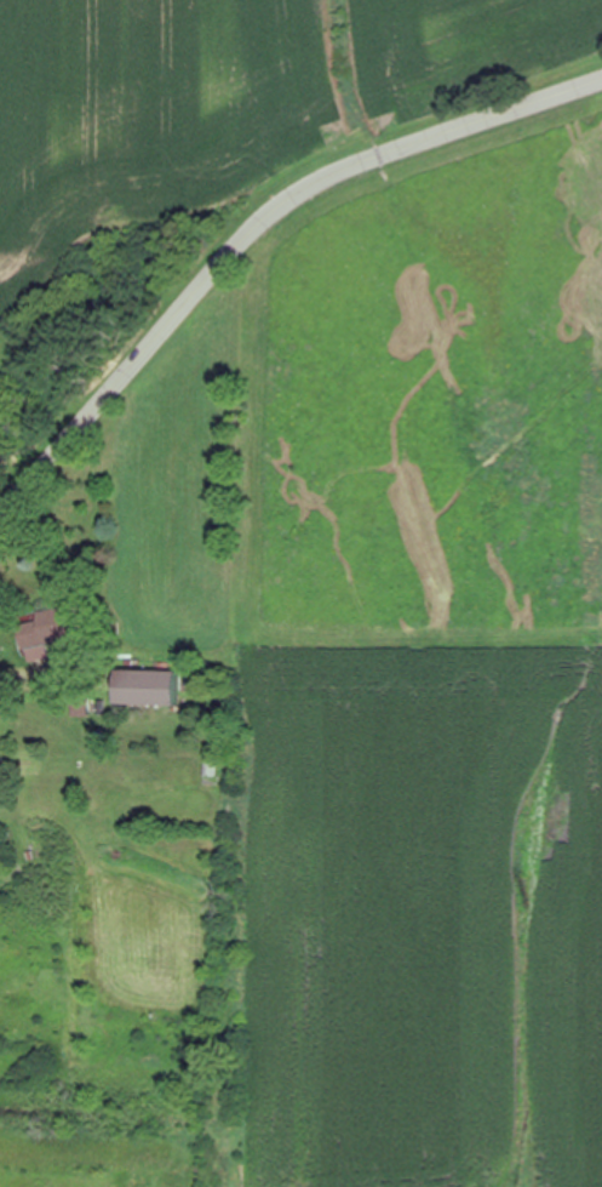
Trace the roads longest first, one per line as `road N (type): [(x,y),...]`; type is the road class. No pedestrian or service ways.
road 1 (tertiary): [(0,516),(253,233),(334,172),(601,79)]

